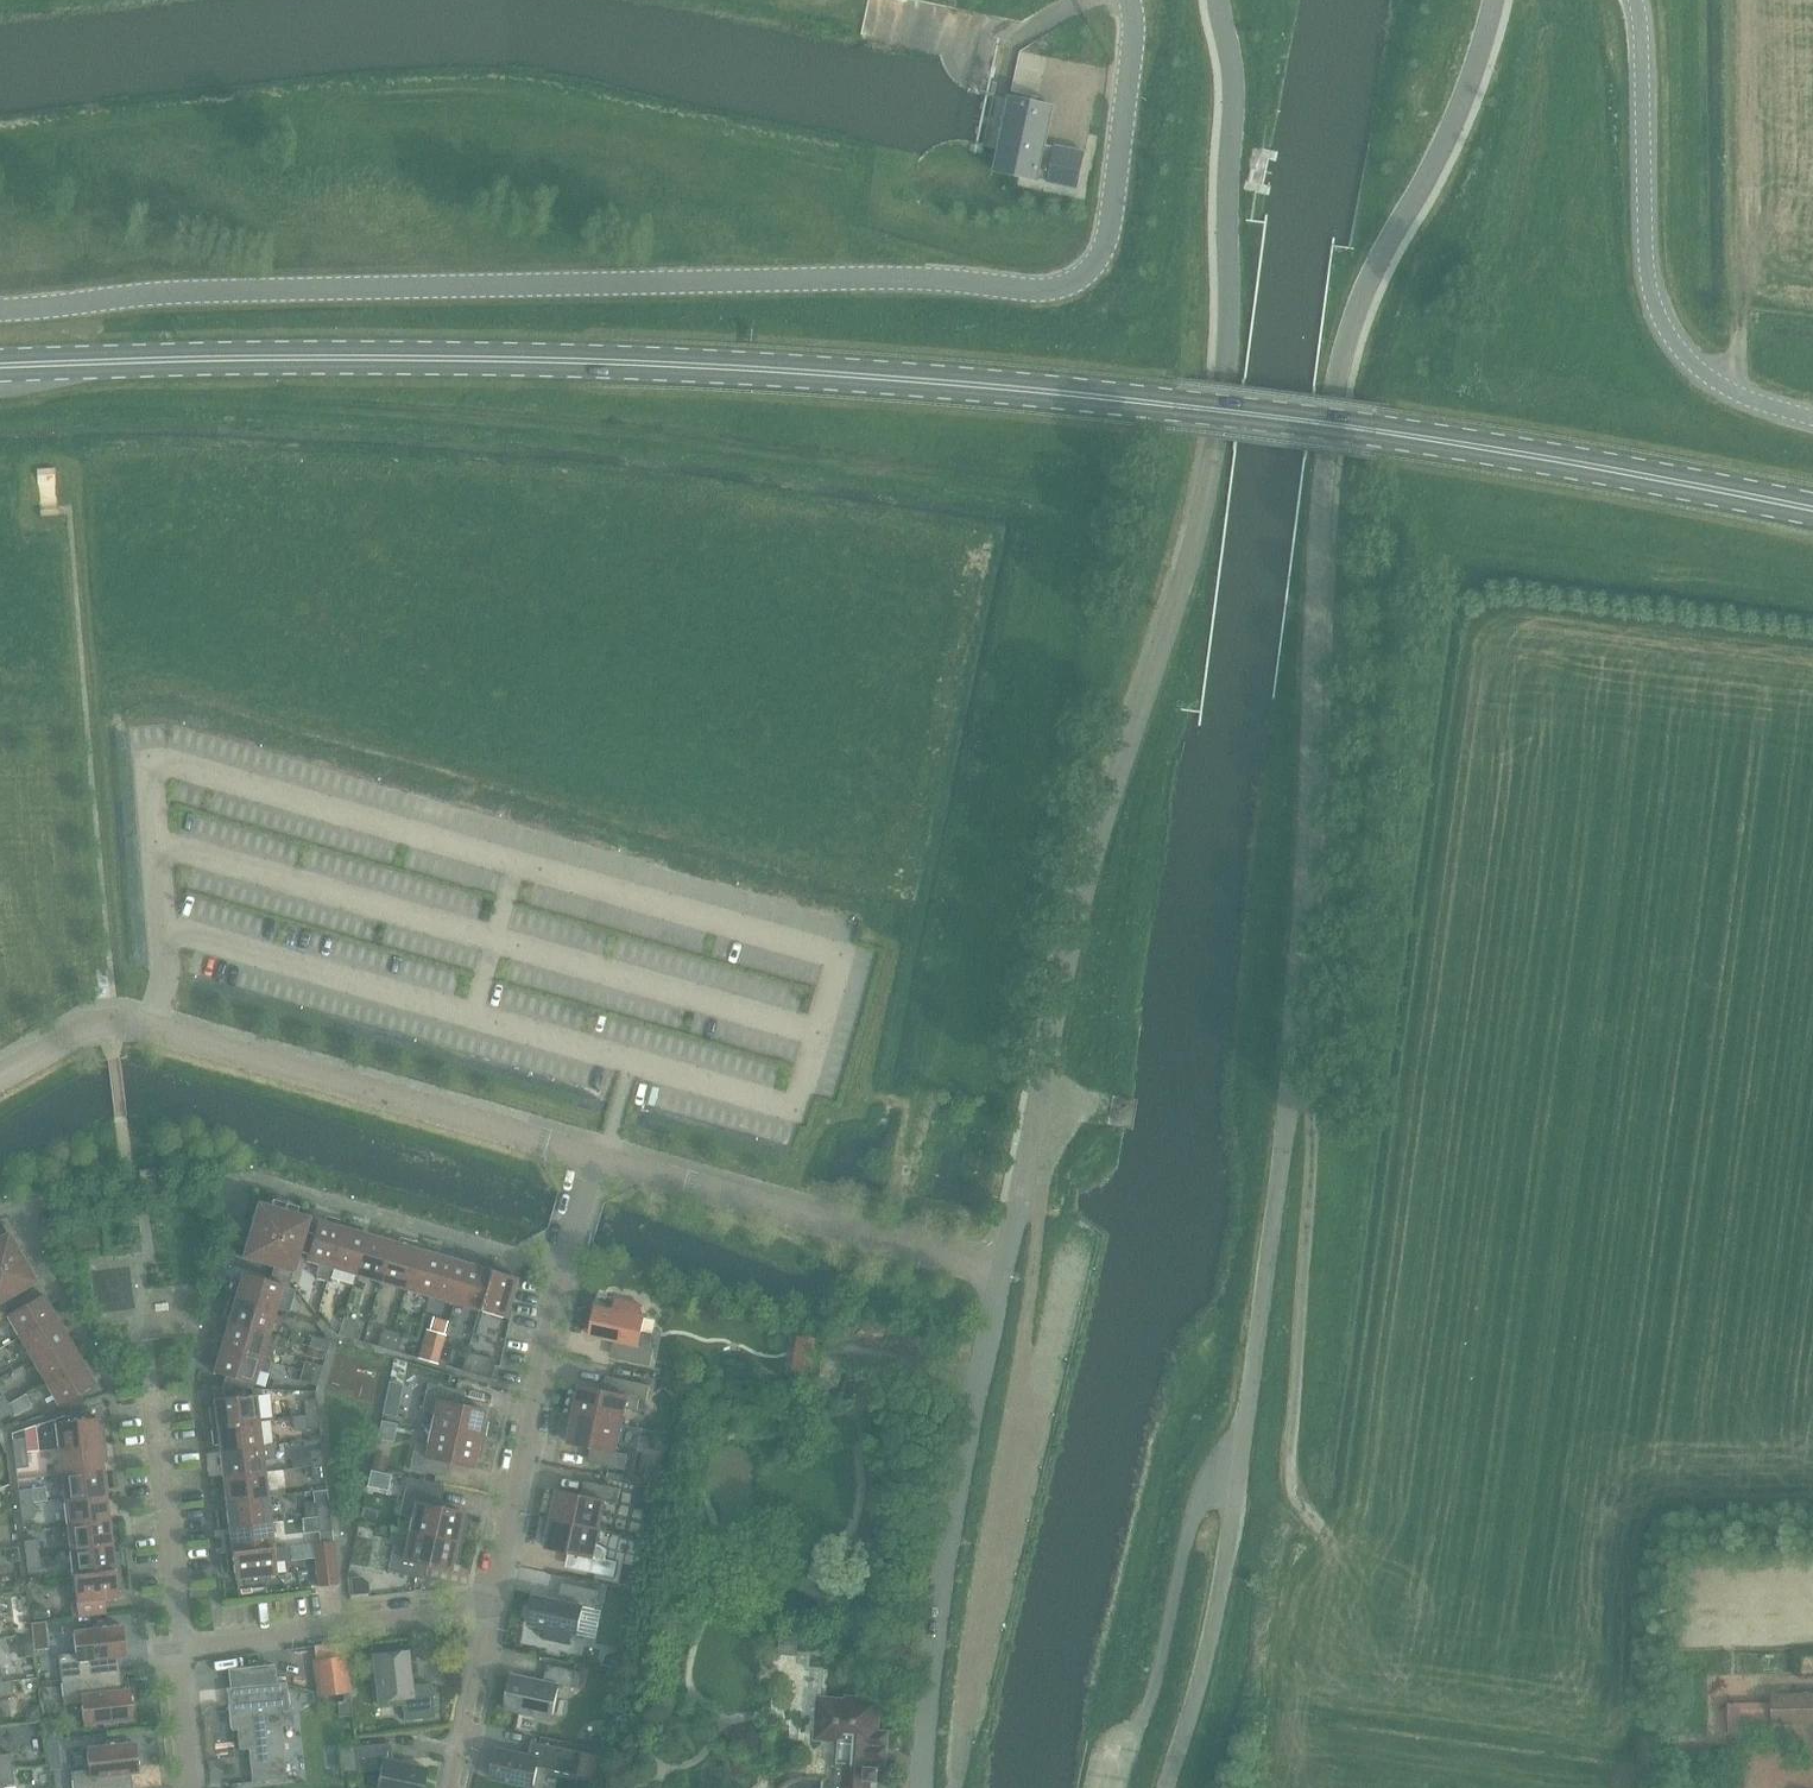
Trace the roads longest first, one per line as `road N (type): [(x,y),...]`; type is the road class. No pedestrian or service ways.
road 1 (unclassified): [(1165,1787),(1222,1578),(1284,1140),(1334,396),(1357,309),(1457,114),(1494,0)]
road 2 (primary): [(0,366),(523,360),(778,370),(1042,391),(1374,432)]
road 3 (unclassified): [(1130,0),(1132,51),(1105,243),(1087,272),(1046,289),(884,279),(273,289),(0,309)]
road 4 (unclassified): [(1002,1270),(1084,890),(1191,555),(1215,441),(1227,349),(1234,104),(1217,0)]
road 5 (unclassified): [(592,1157),(115,1022),(0,1078)]
road 6 (unclassified): [(922,1787),(938,1616),(1002,1270)]
road 7 (unclassified): [(1812,418),(1716,382),(1684,355),(1658,315),(1645,262),(1635,0)]
road 8 (residential): [(489,1607),(592,1157)]
road 9 (track): [(1288,1088),(1305,1093),(1312,1109),(1291,1477),(1320,1527)]
road 10 (primary): [(1812,509),(1374,432)]
road 11 (unclassified): [(1002,1270),(592,1157)]
road 12 (residential): [(181,1651),(489,1607)]
road 13 (track): [(1207,1787),(1237,1648),(1243,1578),(1236,1495)]
road 14 (residential): [(181,1651),(154,1395)]
road 15 (residential): [(450,1787),(489,1607)]
road 16 (residential): [(190,1787),(181,1651)]

